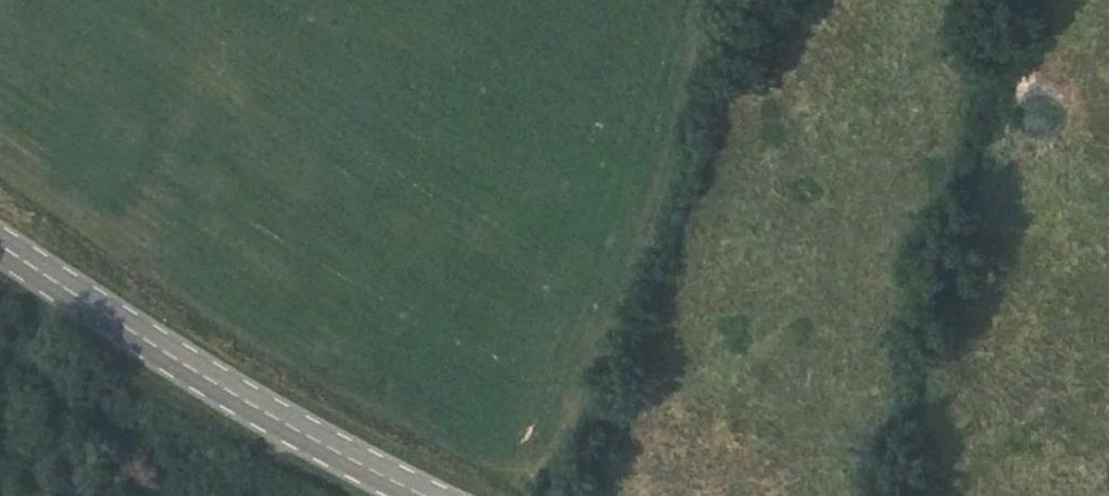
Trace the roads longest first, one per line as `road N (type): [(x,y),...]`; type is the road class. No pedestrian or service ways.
road 1 (secondary): [(0,246),(277,420),(428,495)]

